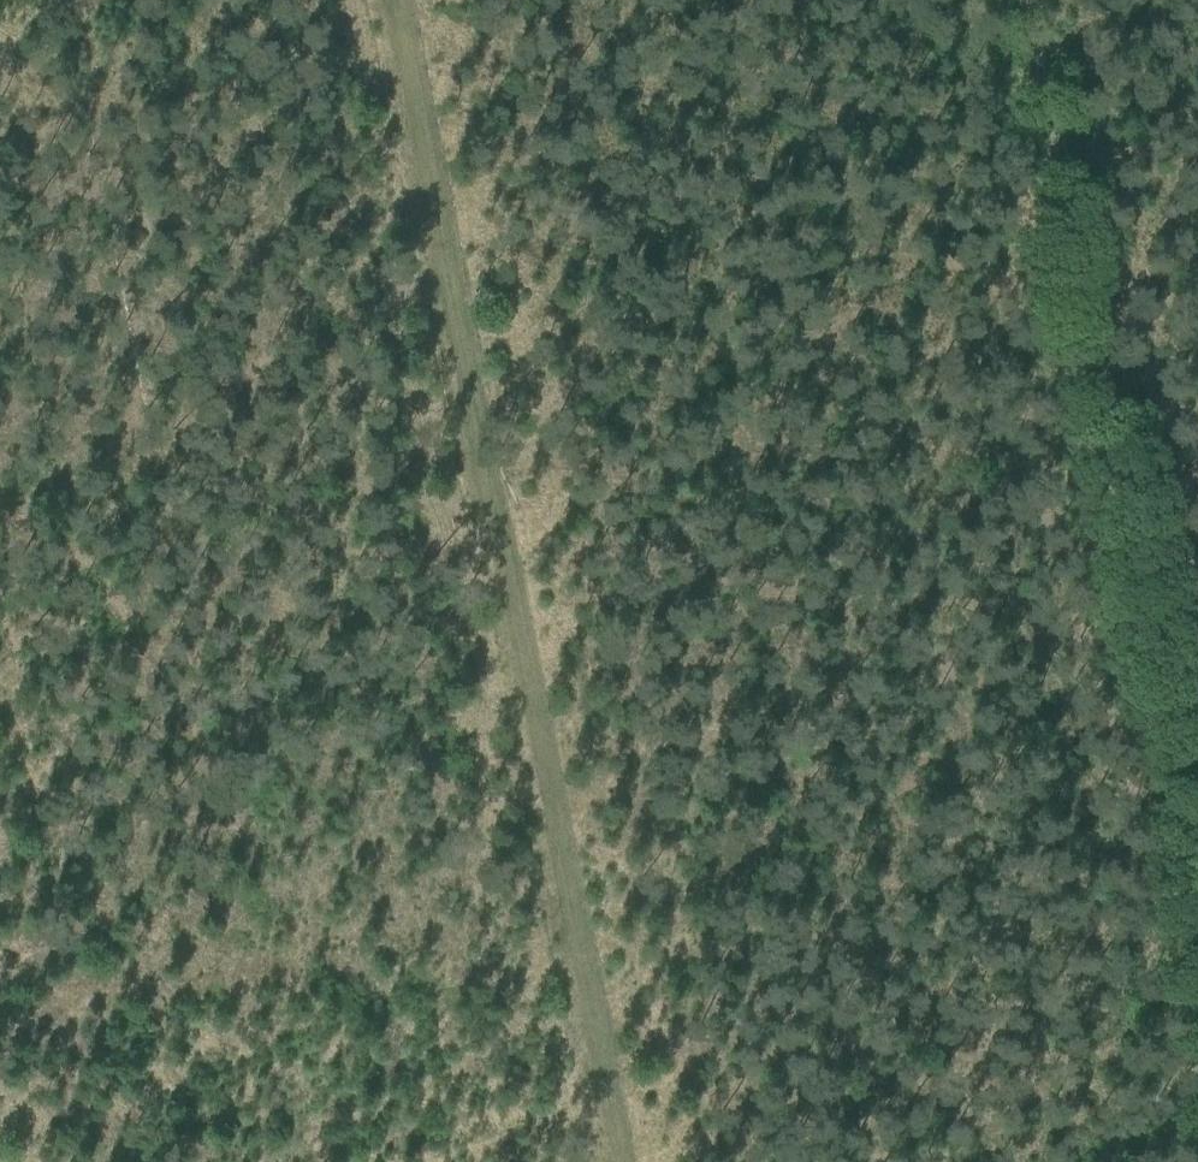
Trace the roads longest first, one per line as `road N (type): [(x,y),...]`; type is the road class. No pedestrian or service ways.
road 1 (track): [(391,0),(619,1161)]
road 2 (track): [(1034,0),(1197,886)]

